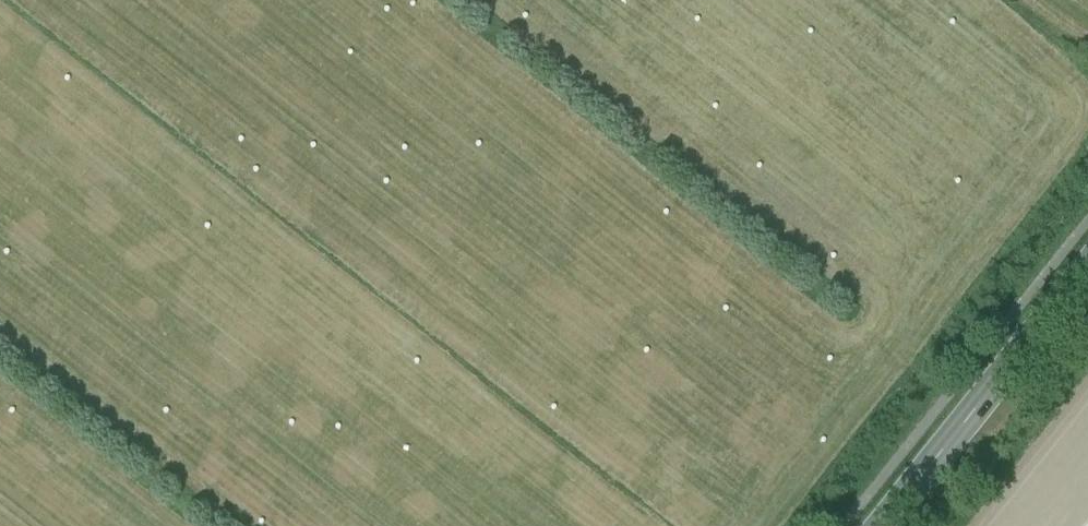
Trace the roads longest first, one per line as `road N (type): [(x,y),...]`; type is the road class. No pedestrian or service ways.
road 1 (primary): [(881,525),(1087,268)]

